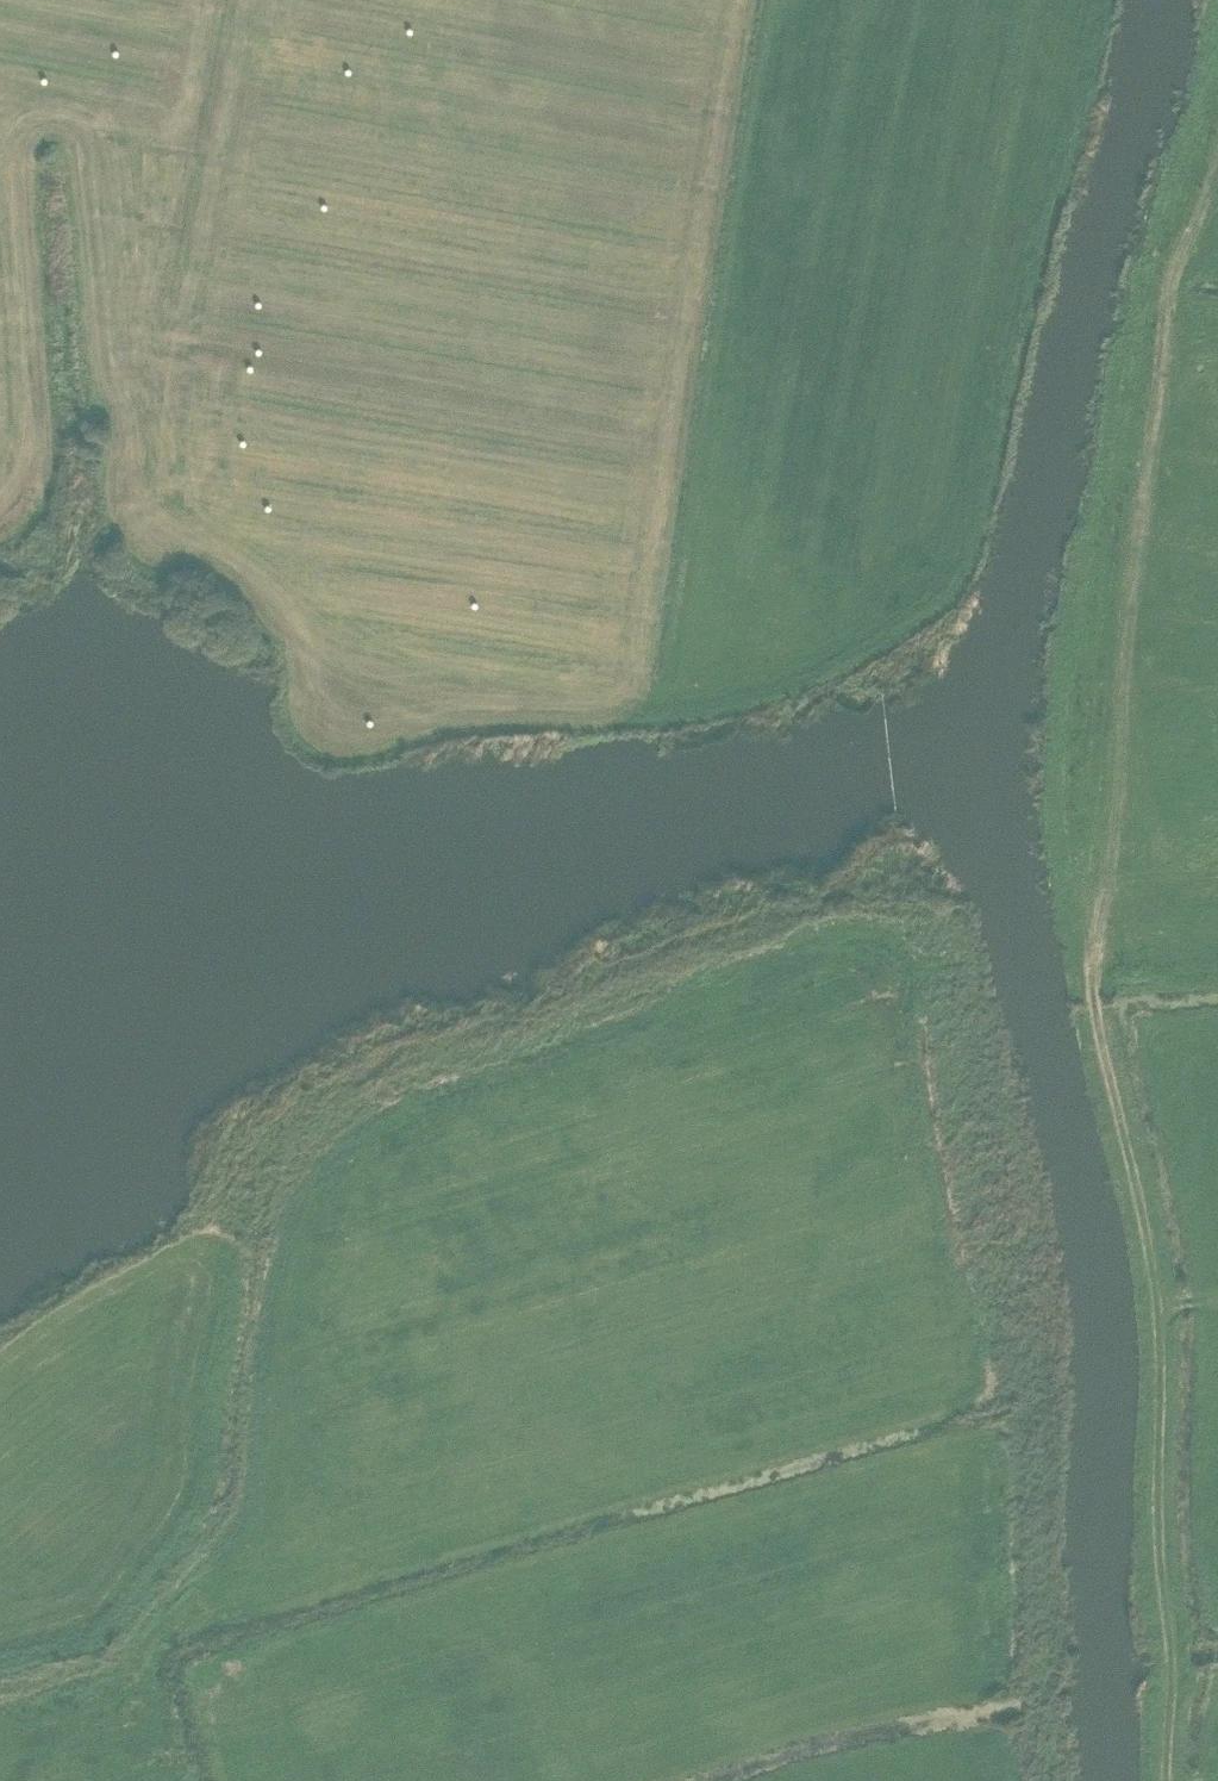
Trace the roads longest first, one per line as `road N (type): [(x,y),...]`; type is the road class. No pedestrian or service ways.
road 1 (track): [(1164,1780),(1175,1656),(1153,1518),(1158,1295),(1095,1011)]

